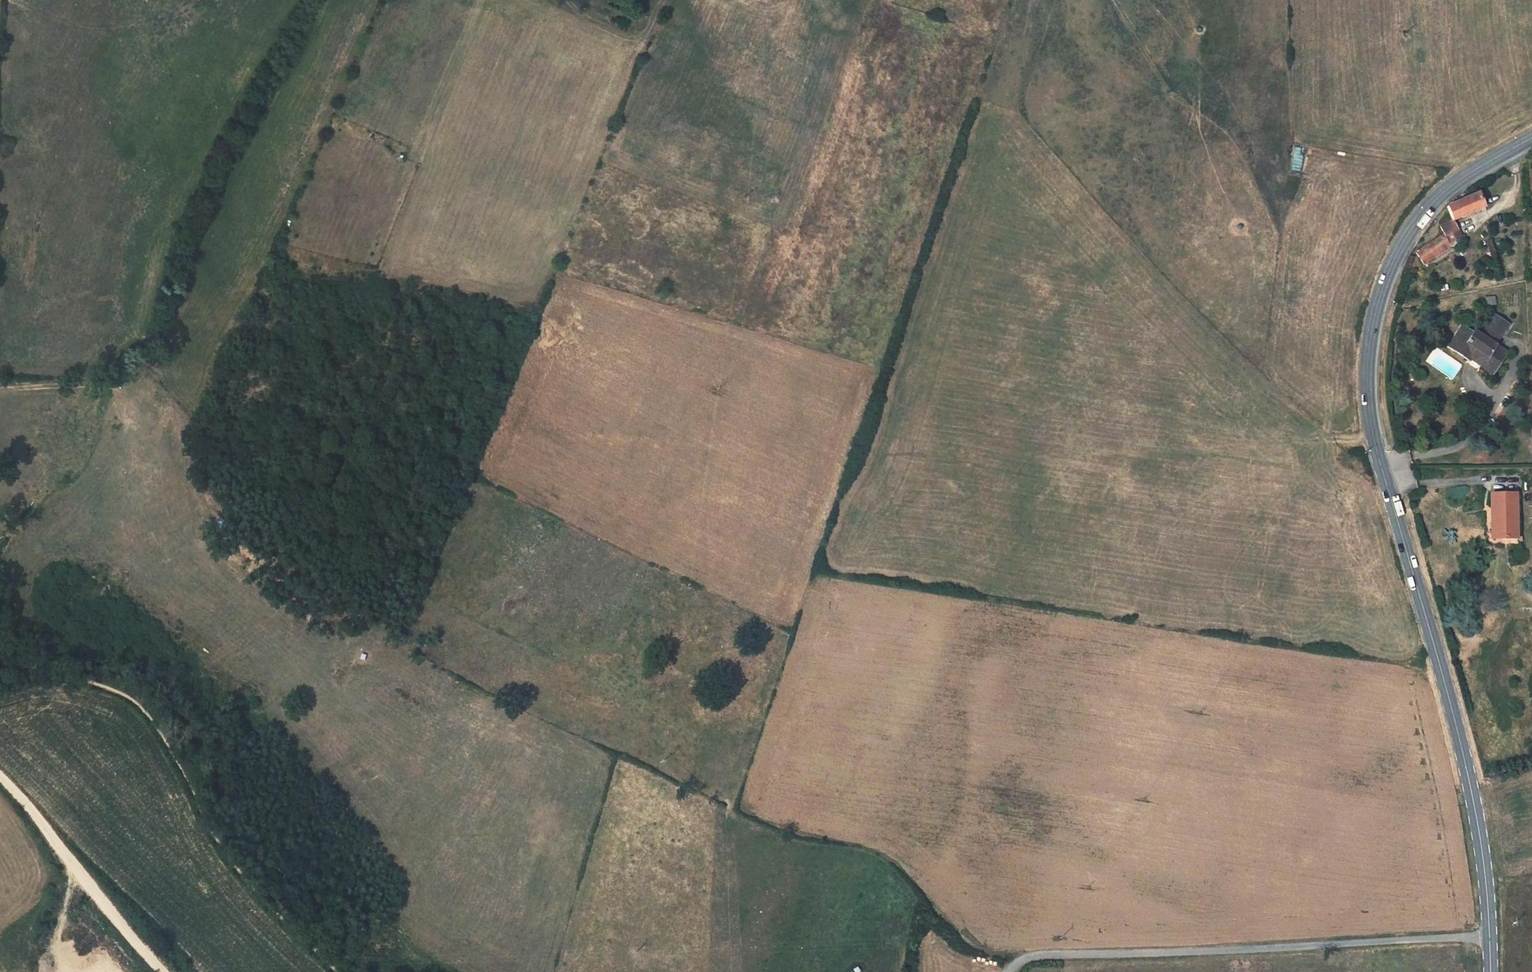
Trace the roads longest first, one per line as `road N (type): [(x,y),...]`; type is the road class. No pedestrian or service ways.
road 1 (primary): [(1531,140),(1447,190),(1412,227),(1388,267),(1372,325),(1368,385),(1376,443),(1471,792),(1492,971)]
road 2 (track): [(165,971),(97,902),(0,778)]

